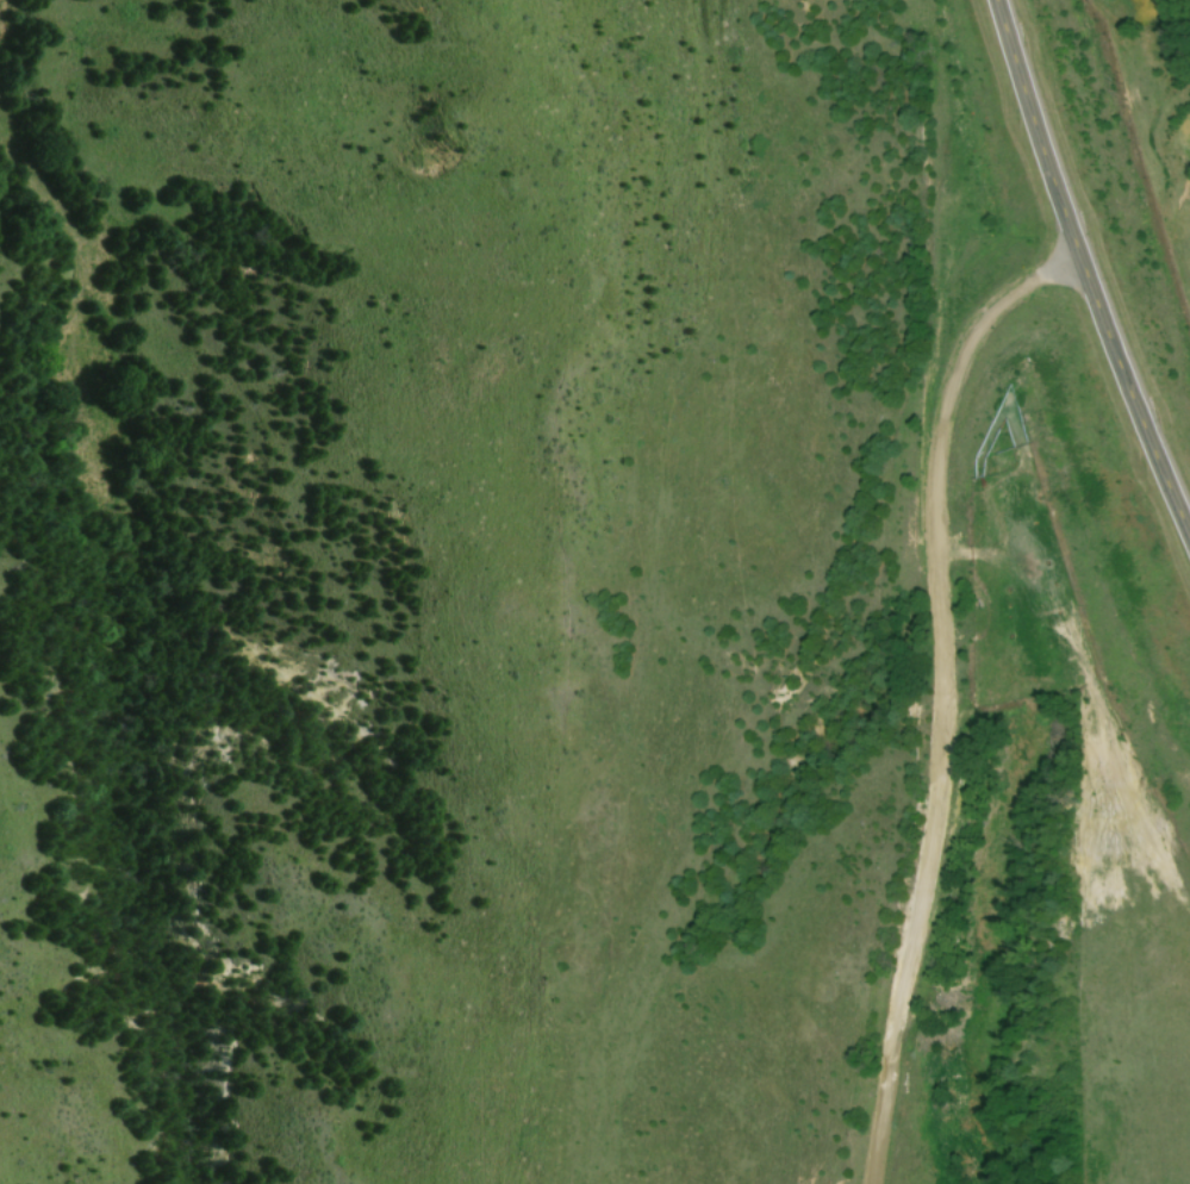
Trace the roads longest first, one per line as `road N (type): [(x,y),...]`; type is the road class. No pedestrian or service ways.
road 1 (residential): [(871,1183),(941,786),(940,428),(974,331),(1080,251)]
road 2 (secondary): [(1189,538),(1080,251),(998,0)]

